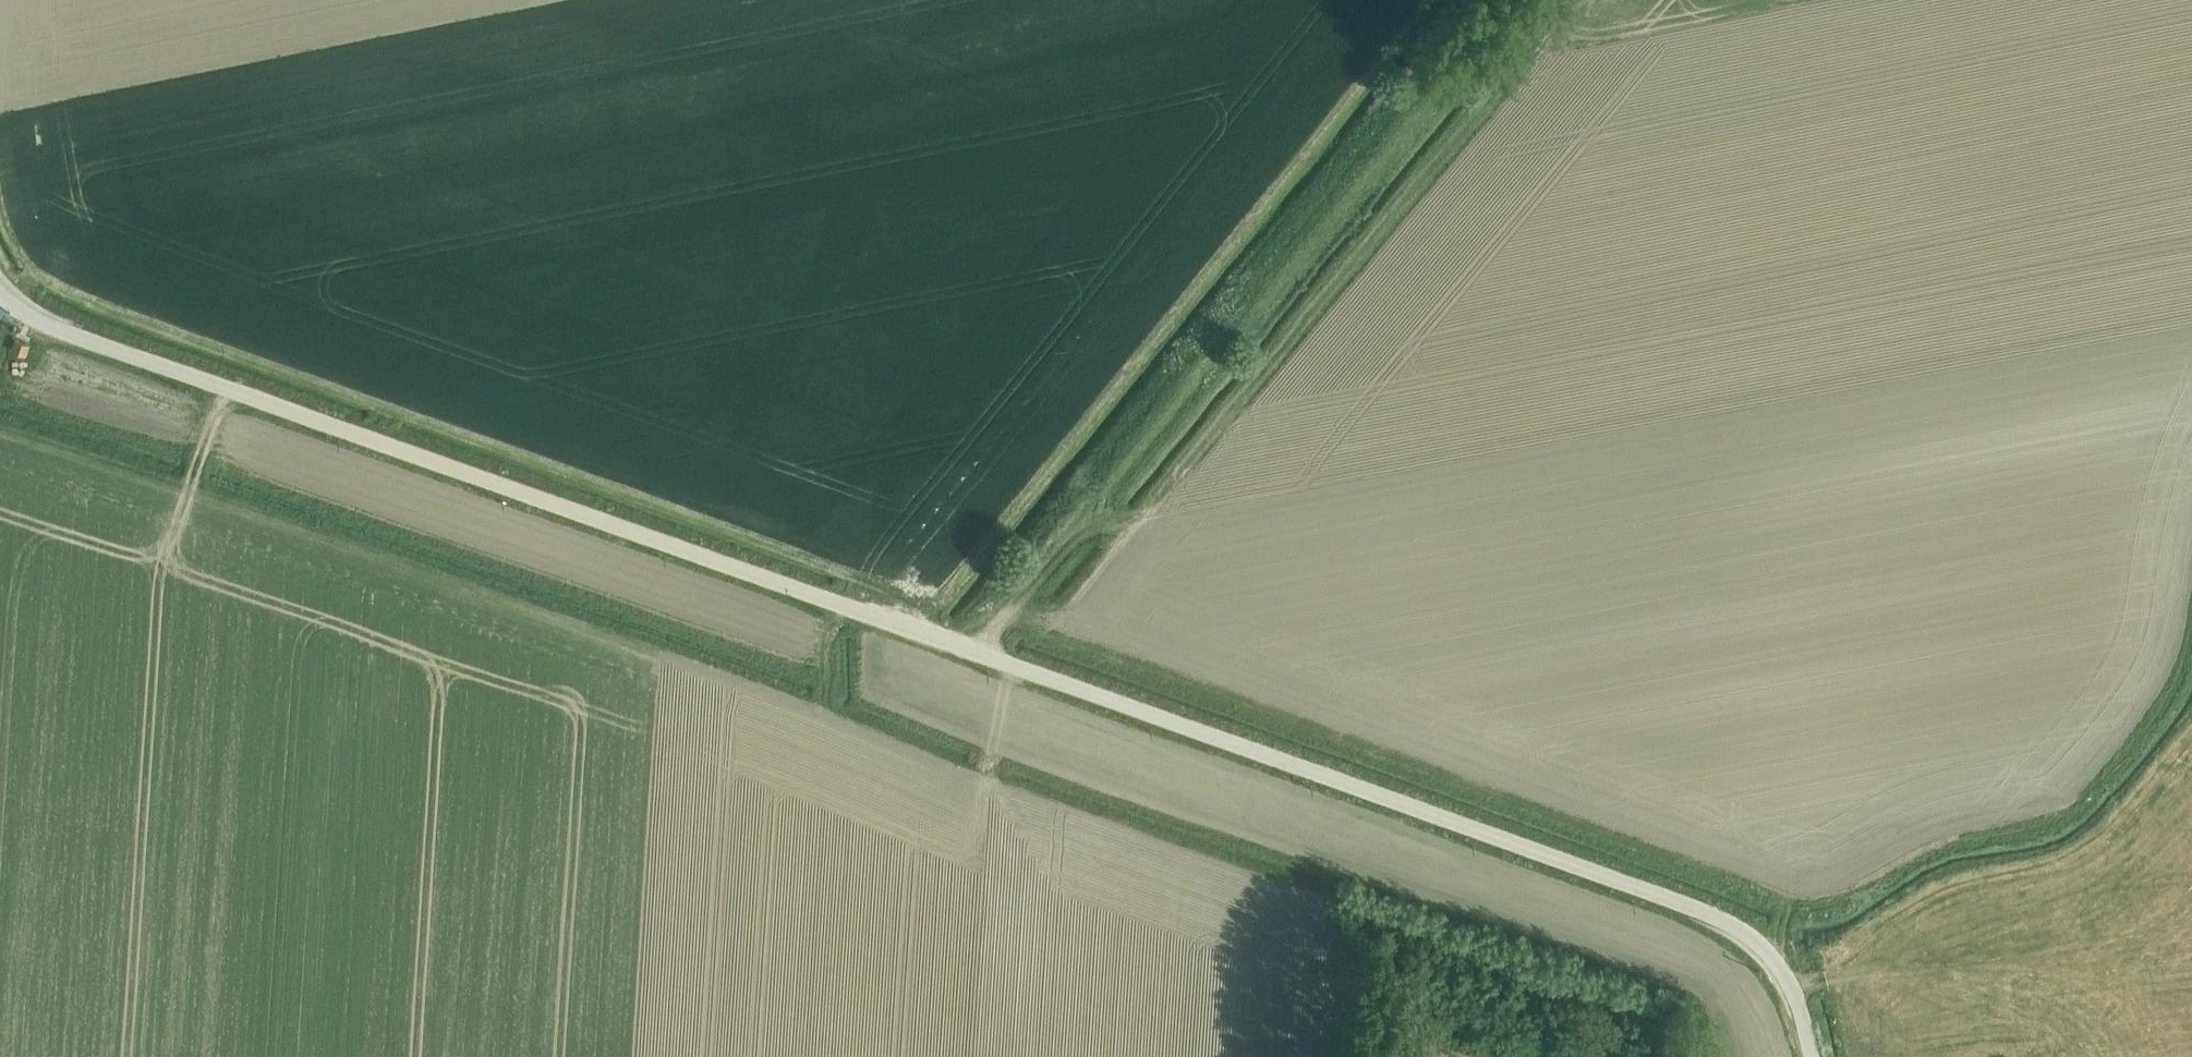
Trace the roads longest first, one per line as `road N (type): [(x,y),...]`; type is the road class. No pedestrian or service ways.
road 1 (unclassified): [(0,295),(20,315),(1653,909),(1749,956),(1807,1026),(1815,1056)]

